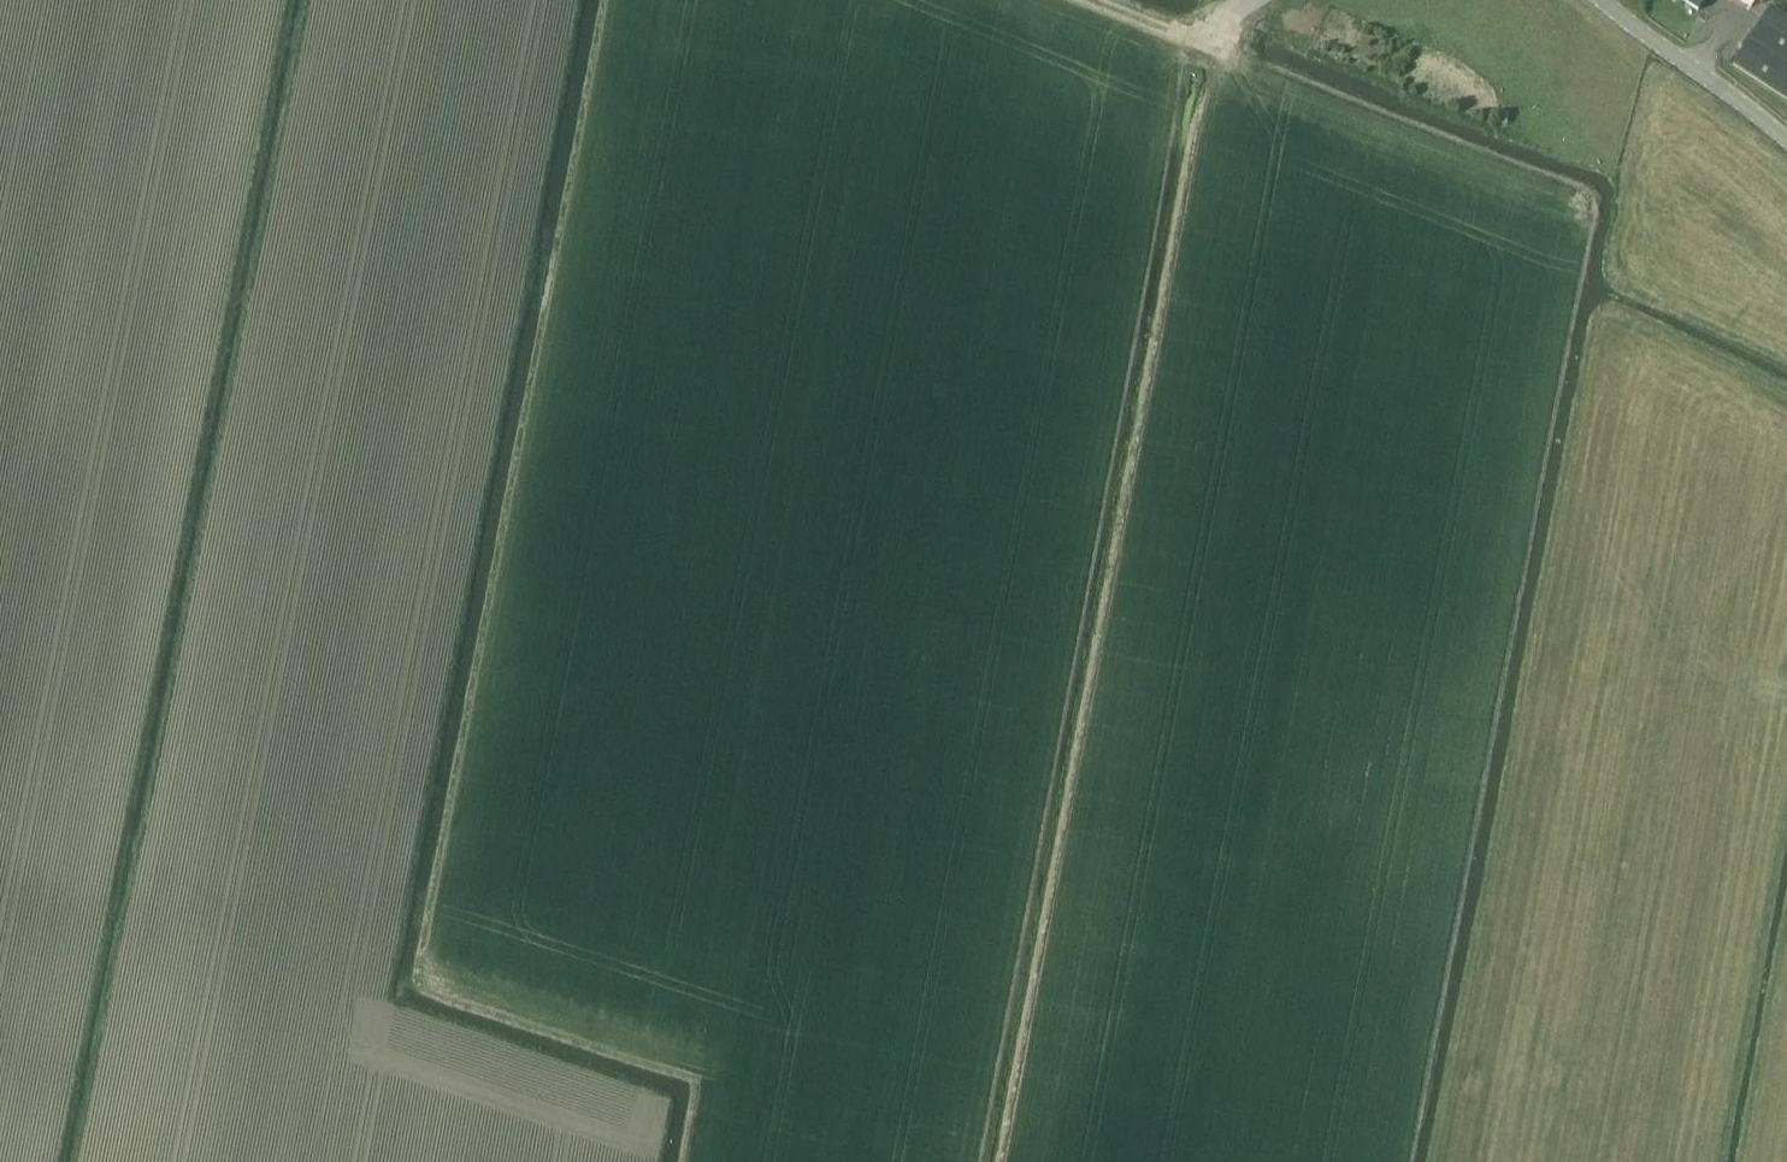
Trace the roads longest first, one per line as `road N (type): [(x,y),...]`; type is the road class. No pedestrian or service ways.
road 1 (unclassified): [(1786,139),(1603,0)]

